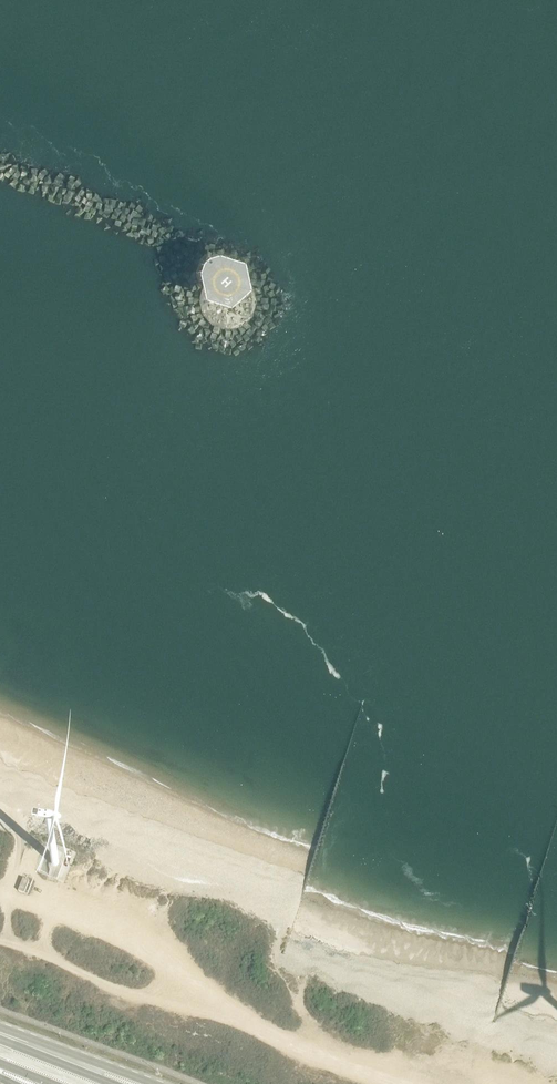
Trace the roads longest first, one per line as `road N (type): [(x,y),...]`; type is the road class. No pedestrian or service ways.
road 1 (track): [(427,1083),(0,932)]
road 2 (secondary): [(147,1083),(0,1033)]

